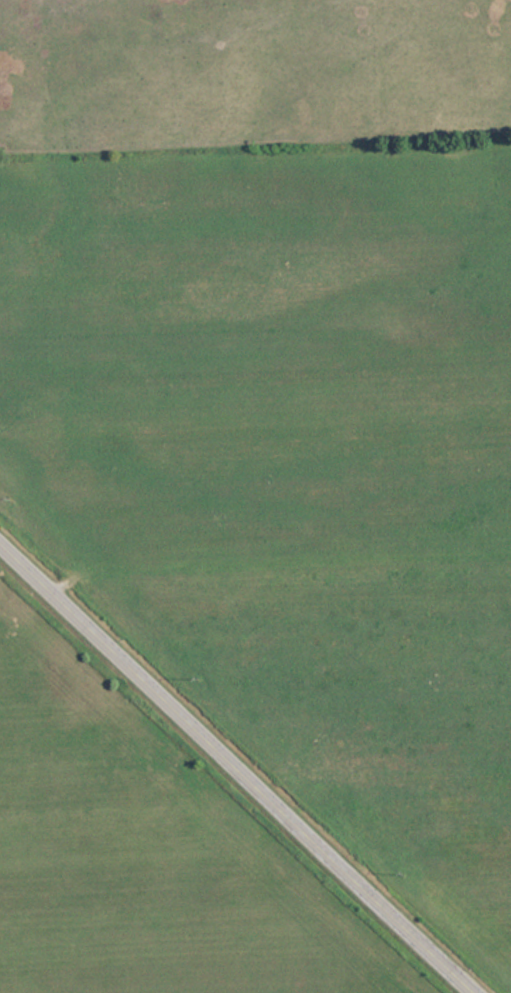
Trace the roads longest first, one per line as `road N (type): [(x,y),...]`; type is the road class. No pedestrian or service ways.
road 1 (tertiary): [(0,531),(487,992)]

